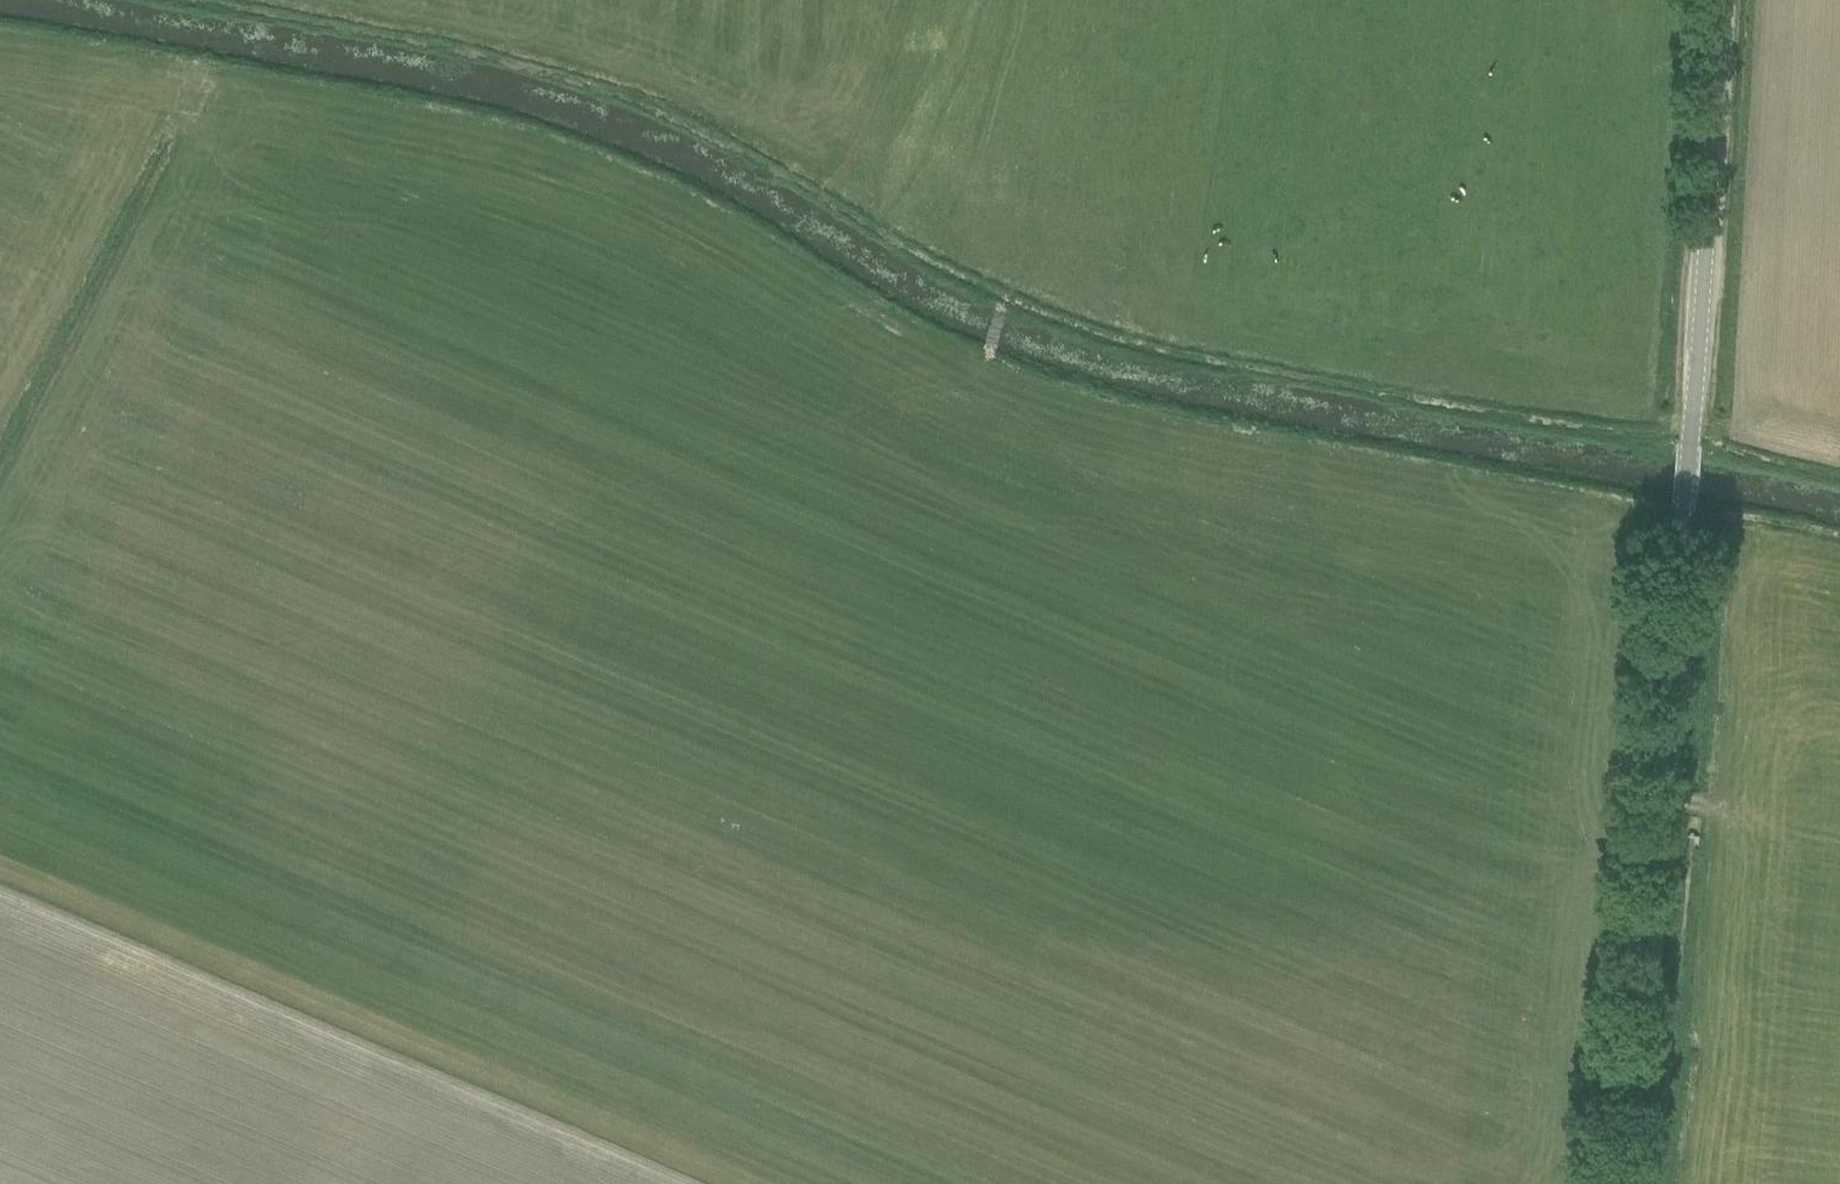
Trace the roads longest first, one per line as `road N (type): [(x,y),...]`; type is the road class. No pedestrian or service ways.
road 1 (unclassified): [(1615,1183),(1684,517),(1721,0)]

